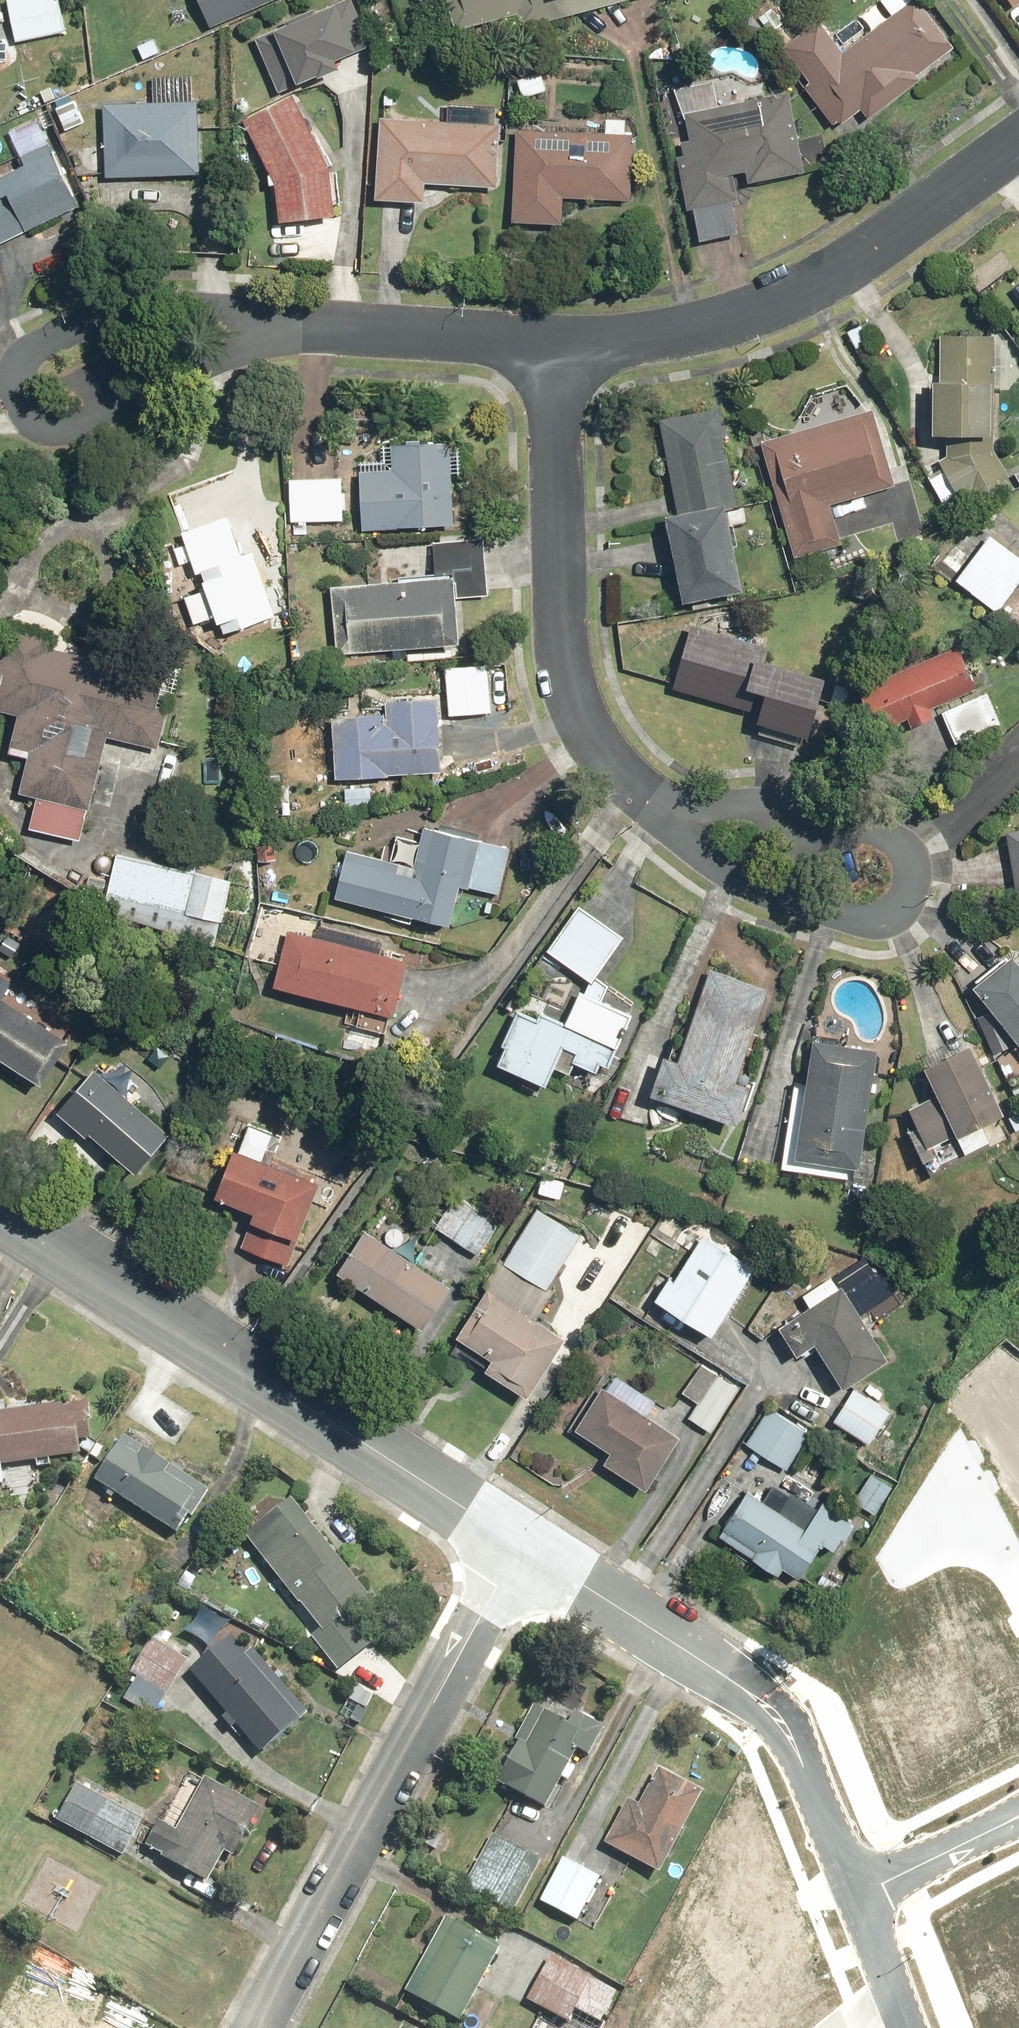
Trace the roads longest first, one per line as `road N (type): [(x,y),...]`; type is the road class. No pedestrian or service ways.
road 1 (residential): [(520,1544),(0,1209)]
road 2 (residential): [(261,2027),(520,1544)]
road 3 (residential): [(560,346),(552,421),(565,672),(586,732),(638,791),(692,816)]
road 4 (residential): [(272,330),(238,354),(87,424),(38,414),(21,382),(37,351),(147,306),(221,311)]
road 5 (residential): [(1018,140),(867,252),(789,295),(646,342),(560,346)]
road 6 (residential): [(857,1895),(787,1727),(768,1702),(520,1544)]
road 7 (residential): [(692,816),(793,818),(869,836),(899,856),(898,892),(875,909),(831,906),(725,840)]
road 8 (residential): [(560,346),(272,330)]
road 9 (residential): [(1018,1816),(857,1895)]
road 10 (residential): [(1018,1578),(1003,1549),(918,1492)]

